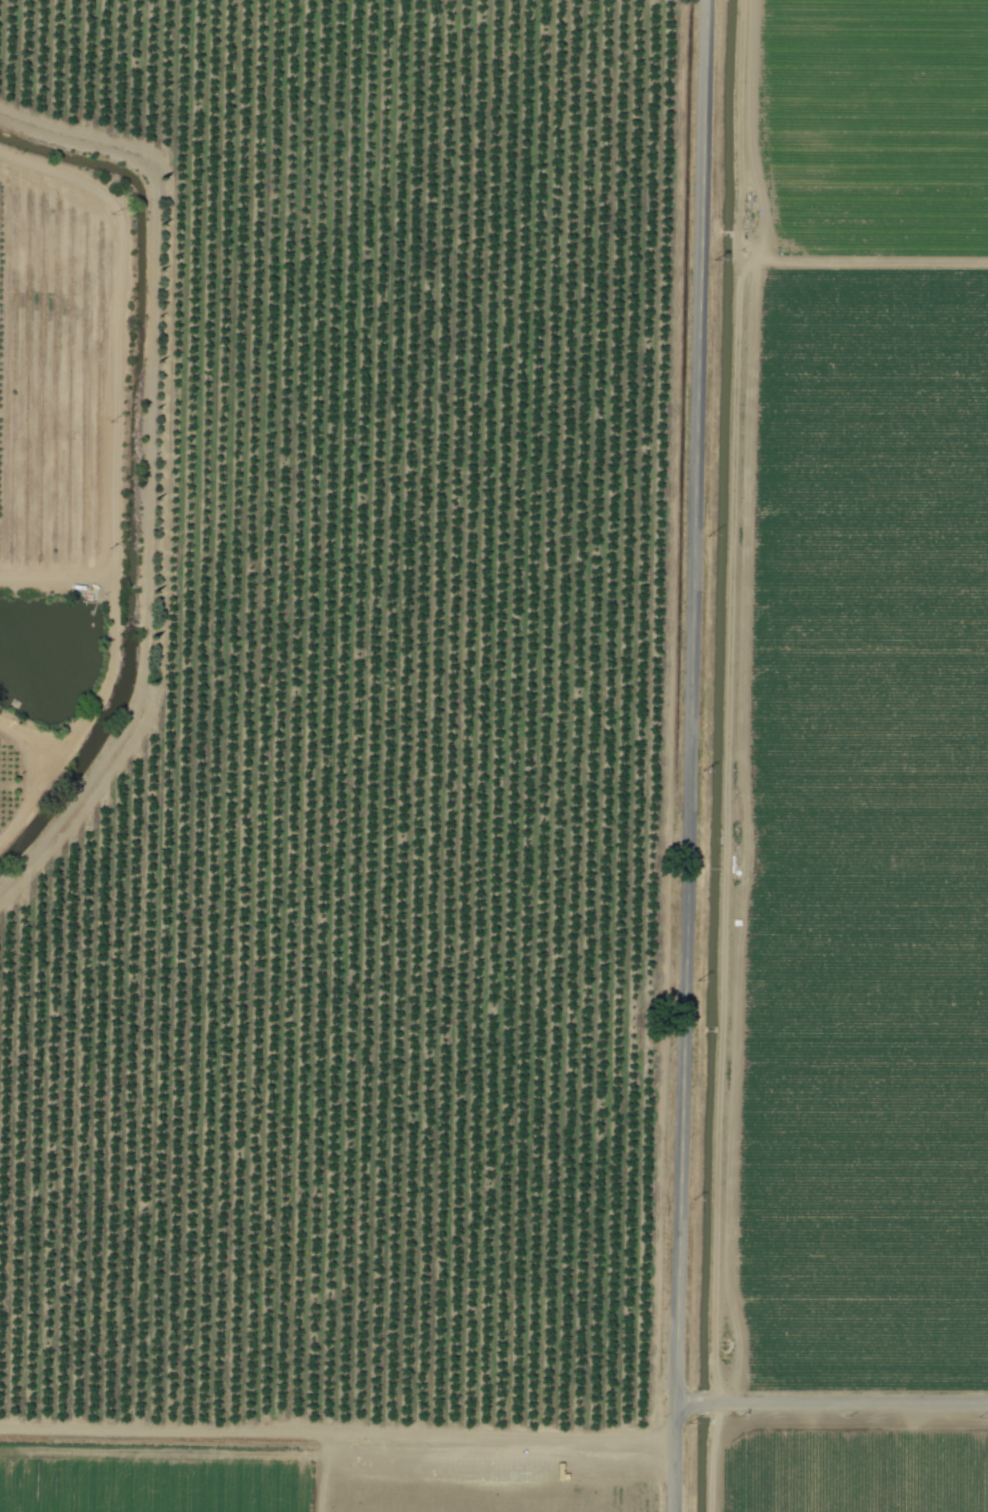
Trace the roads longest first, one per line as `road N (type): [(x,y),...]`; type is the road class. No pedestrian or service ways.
road 1 (tertiary): [(676,1511),(706,0)]
road 2 (residential): [(678,1405),(987,1409)]

